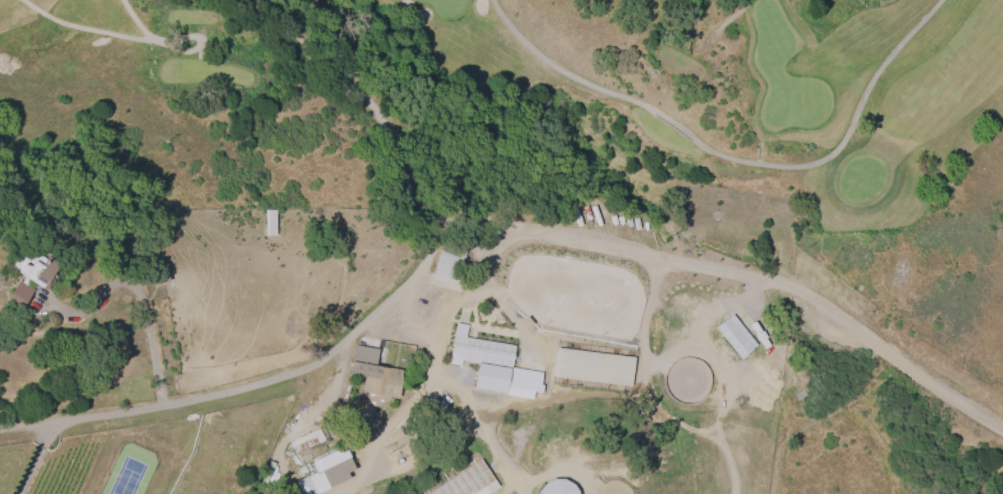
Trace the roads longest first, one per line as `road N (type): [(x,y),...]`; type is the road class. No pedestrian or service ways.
road 1 (track): [(230,0),(255,29),(370,104),(441,245),(529,230),(809,294),(843,320)]
road 2 (track): [(441,245),(308,371),(174,409),(0,430)]
road 3 (track): [(661,260),(640,393),(564,392),(486,413),(514,472),(505,493)]
road 4 (track): [(346,493),(371,437),(437,367),(435,337),(401,290)]
road 5 (residential): [(843,320),(1002,424)]
road 6 (track): [(353,478),(412,461),(486,413)]

